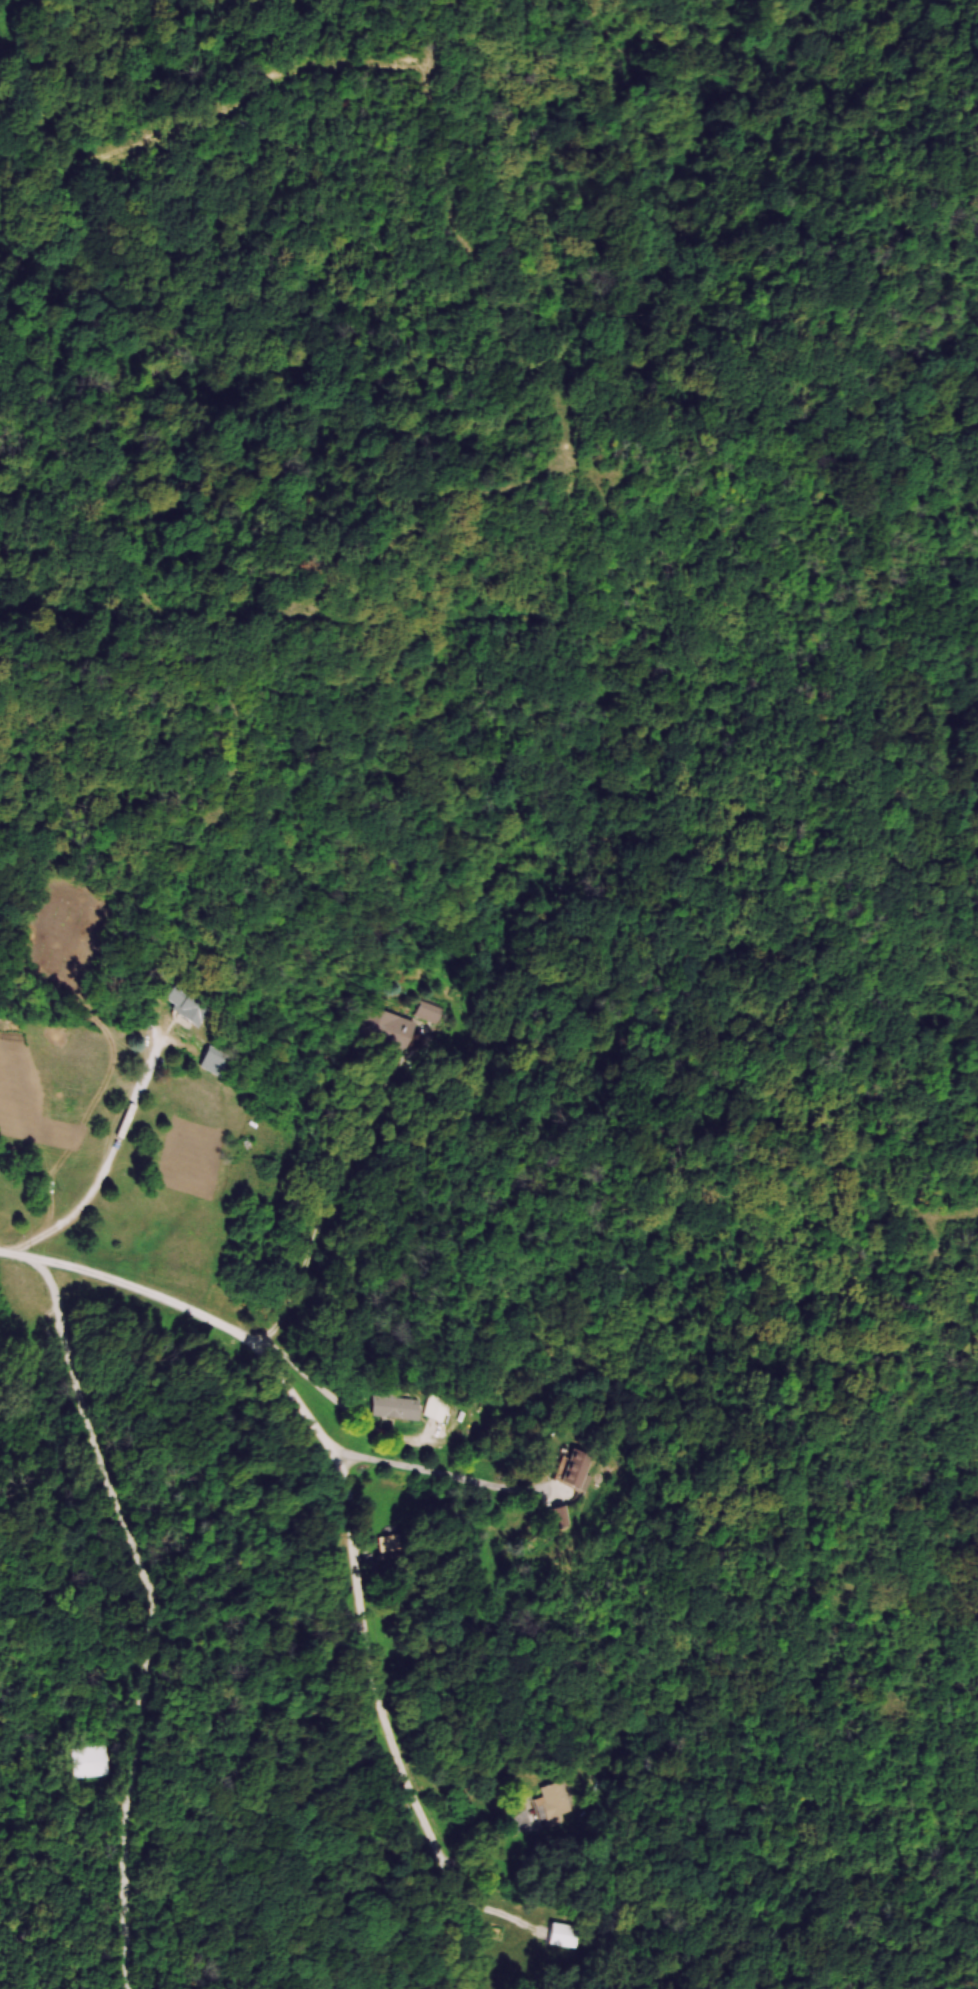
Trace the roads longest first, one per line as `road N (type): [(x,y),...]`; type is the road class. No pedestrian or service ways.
road 1 (residential): [(0,1251),(103,1276),(258,1338),(339,1455),(359,1509),(391,1685),(473,1890),(477,1945),(469,1988)]

